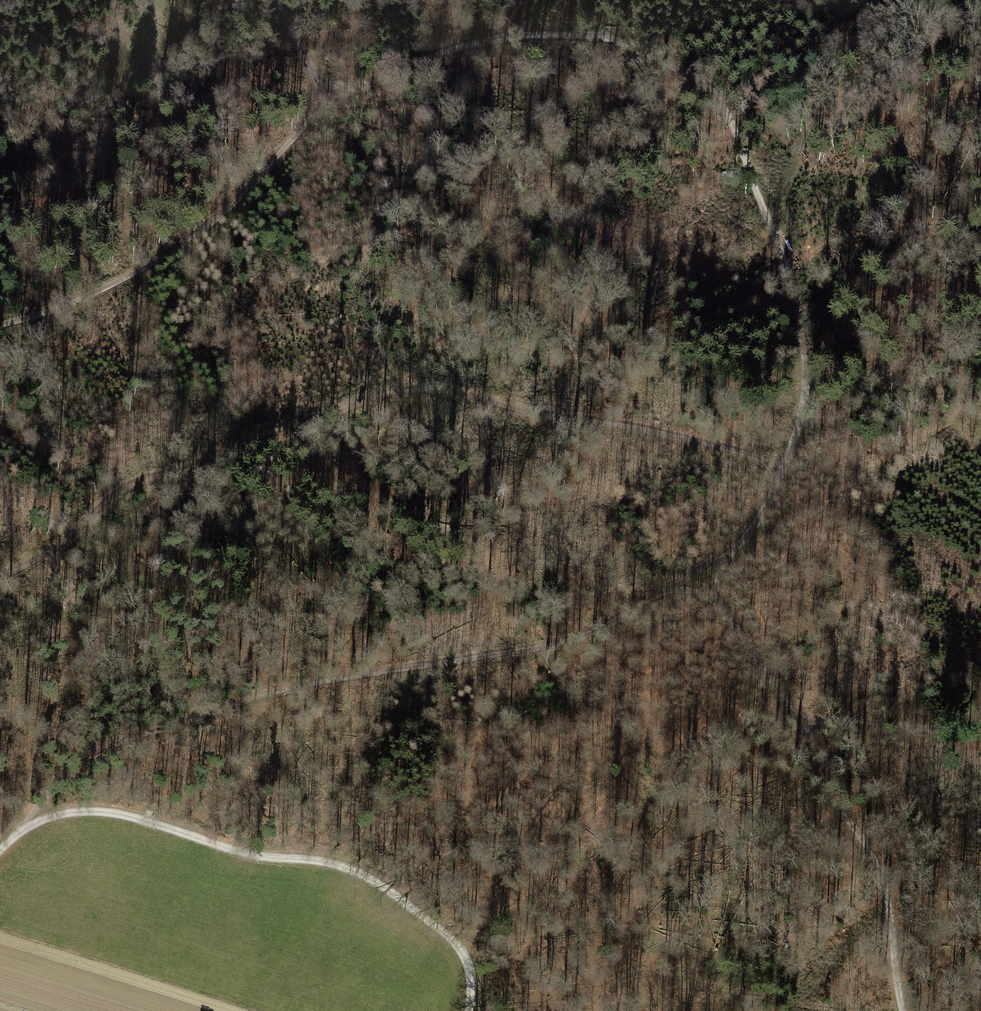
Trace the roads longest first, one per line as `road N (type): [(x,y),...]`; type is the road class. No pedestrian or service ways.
road 1 (track): [(24,824),(77,756),(334,677),(569,643),(699,573),(748,542),(802,409),(806,367),(792,286),(724,107),(703,80),(619,41),(587,35),(518,34),(436,54),(346,93),(315,85),(304,127),(197,234),(68,305),(0,324)]
road 2 (track): [(783,464),(614,420),(553,417),(426,389),(374,394),(146,478),(111,497),(60,544),(0,575)]
road 3 (track): [(24,824),(103,810),(244,855),(335,867),(402,901),(465,953),(470,1010)]
road 4 (track): [(903,1010),(884,887),(865,844),(822,792),(792,713),(699,573)]
road 5 (track): [(77,756),(127,535),(173,471)]
road 6 (track): [(748,542),(955,415)]
road 7 (track): [(980,734),(792,713)]

